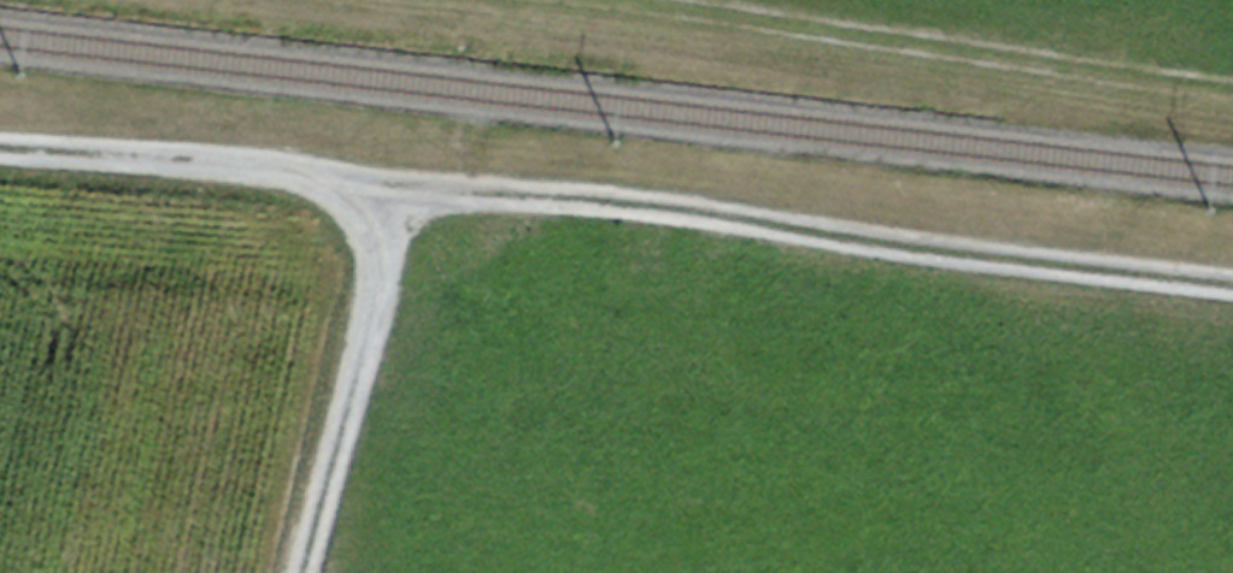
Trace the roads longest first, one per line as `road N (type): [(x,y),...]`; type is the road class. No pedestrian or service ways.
road 1 (track): [(0,150),(1232,288)]
road 2 (track): [(546,0),(1232,91)]
road 3 (track): [(356,187),(377,279),(301,572)]

